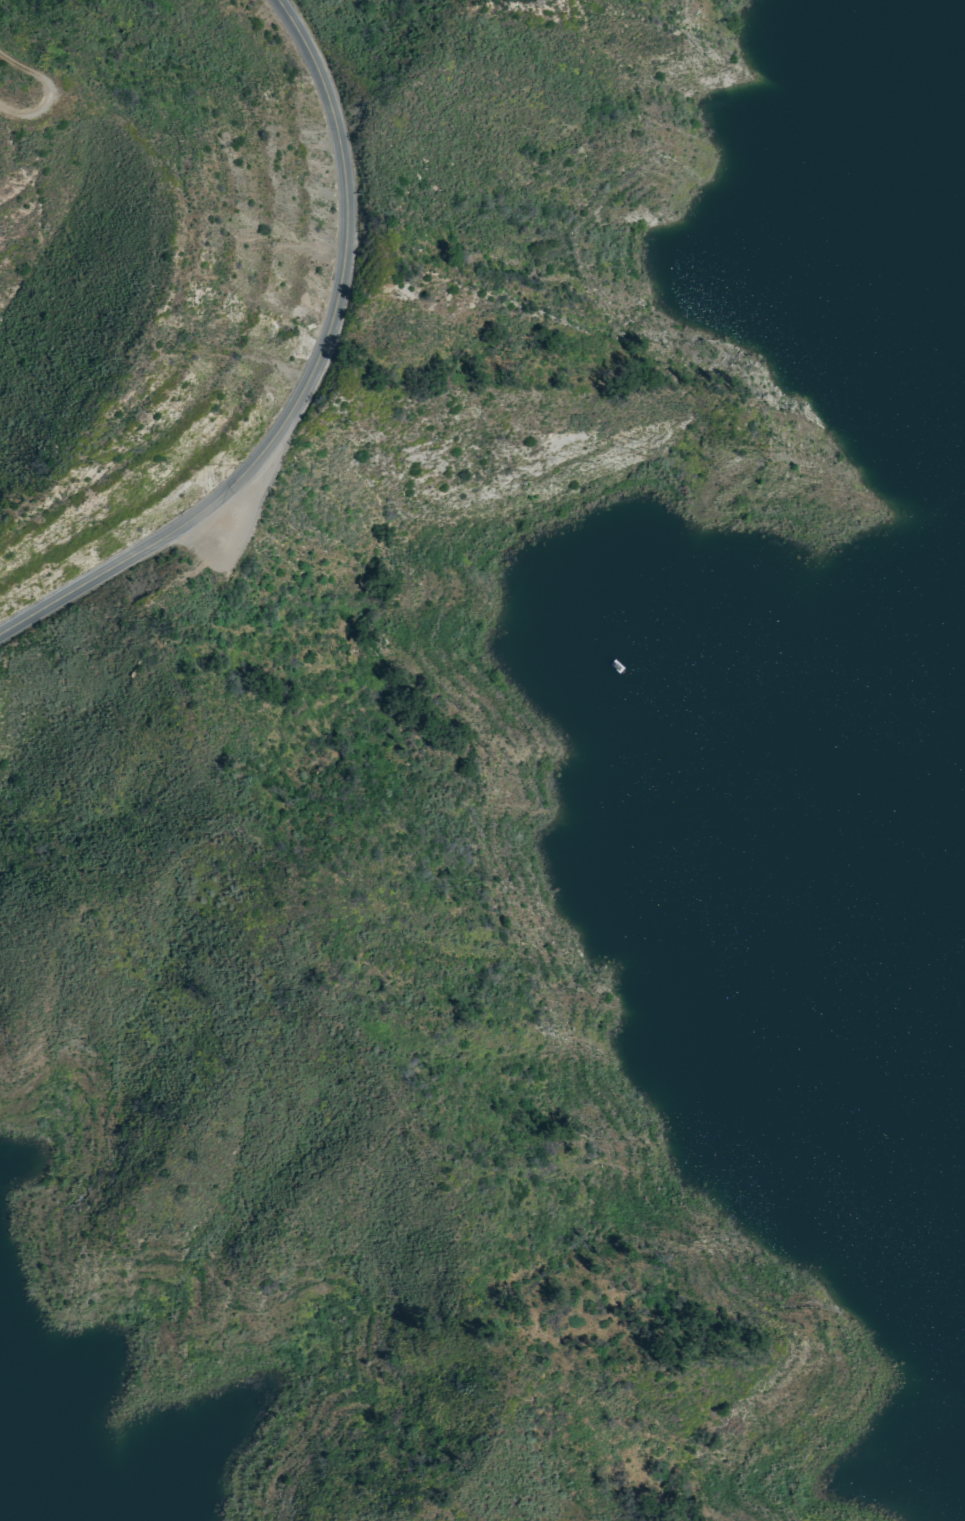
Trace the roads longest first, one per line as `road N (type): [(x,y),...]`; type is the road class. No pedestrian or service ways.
road 1 (primary): [(281,0),(321,73),(344,167),(346,254),(324,340),(281,417),(208,496),(0,628)]

